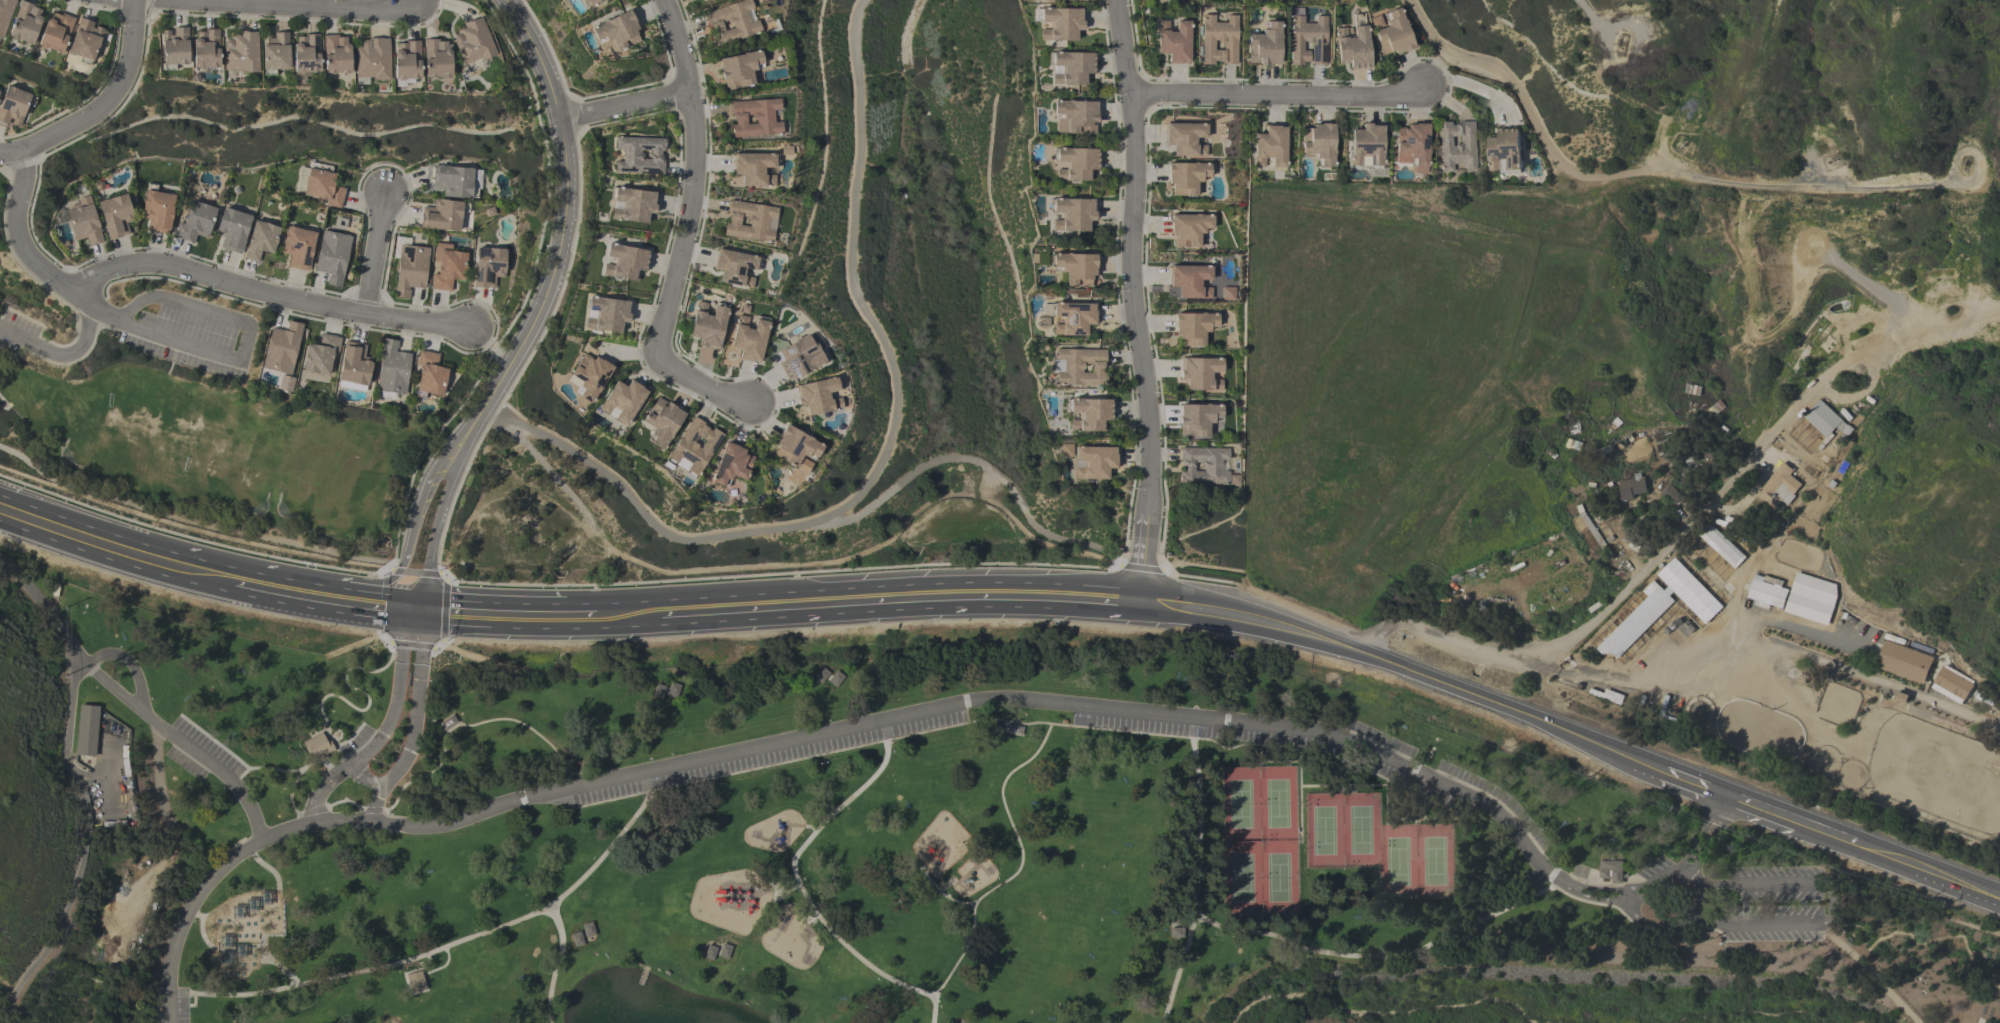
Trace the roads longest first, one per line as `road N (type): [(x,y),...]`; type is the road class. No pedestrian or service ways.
road 1 (residential): [(1142,603),(1150,423),(1132,290),(1134,149),(1116,0)]
road 2 (primary): [(1142,603),(1297,630),(1660,774)]
road 3 (residential): [(753,404),(694,382),(658,350),(699,159),(690,73),(665,0)]
road 4 (residential): [(71,295),(113,269),(153,265),(312,306),(468,332)]
road 5 (tertiary): [(563,121),(567,218),(550,292),(458,457)]
road 6 (residential): [(1423,82),(1388,97),(1130,95)]
road 7 (primary): [(593,614),(878,601)]
road 8 (primary): [(878,601),(1142,603)]
road 9 (residential): [(417,0),(381,11),(170,0)]
road 10 (residential): [(139,0),(134,53),(115,94),(93,117),(23,151)]
road 11 (residential): [(23,151),(17,223),(25,251),(100,315)]
road 12 (primary): [(1826,836),(1999,893)]
road 13 (primary): [(403,566),(370,582),(269,565),(230,579)]
road 14 (tertiary): [(417,609),(458,457)]
road 15 (primary): [(230,579),(384,606)]
road 16 (primary): [(417,609),(565,614)]
road 17 (tertiary): [(506,0),(544,63),(563,121)]
road 18 (residential): [(563,121),(693,91)]
road 19 (tertiary): [(458,457),(437,471),(424,496),(403,566)]
road 20 (primary): [(0,509),(119,550)]
road 21 (residential): [(361,316),(379,196)]

